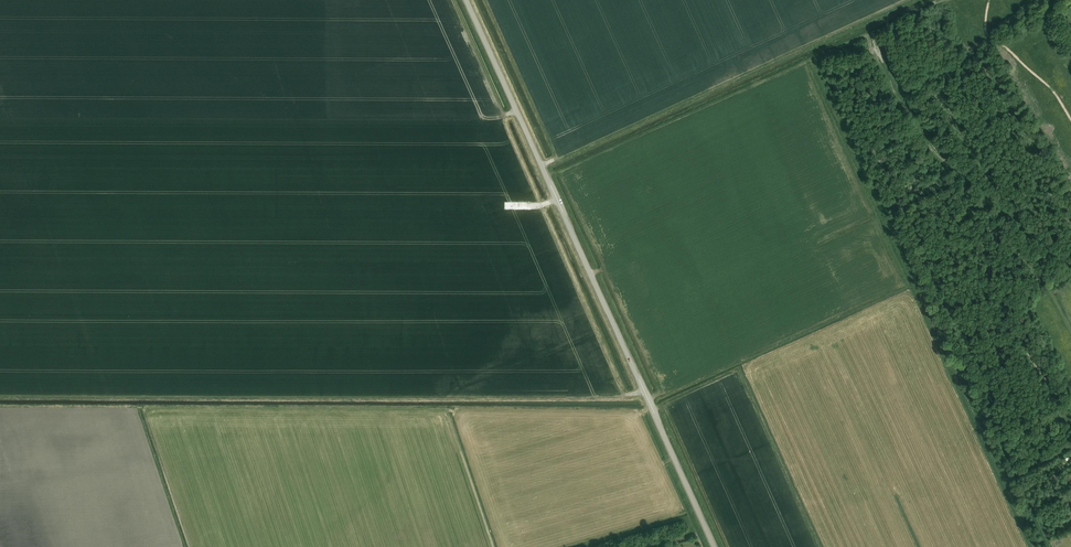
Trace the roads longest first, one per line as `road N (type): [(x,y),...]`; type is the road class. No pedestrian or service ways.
road 1 (unclassified): [(714,546),(465,0)]
road 2 (track): [(944,0),(1048,85),(1070,119)]

